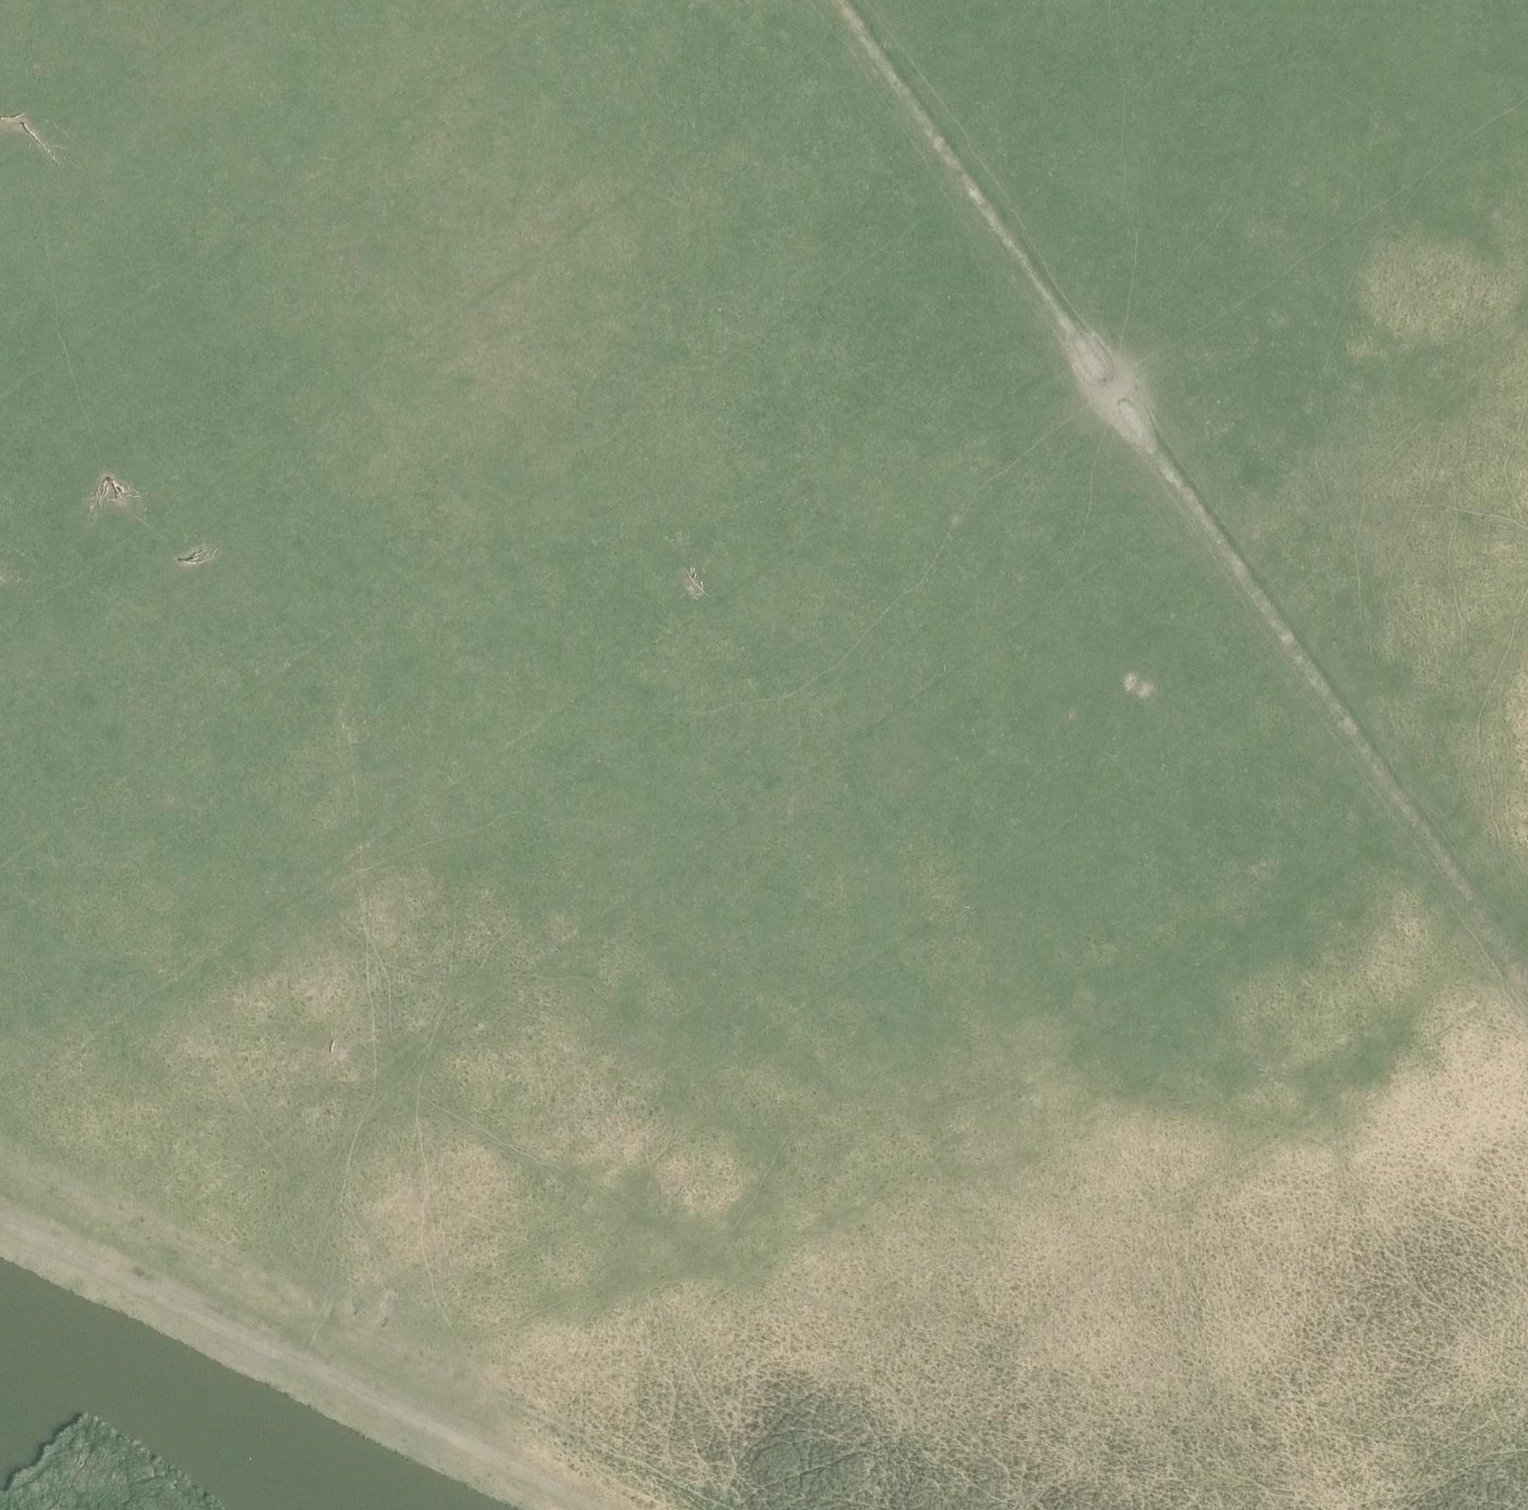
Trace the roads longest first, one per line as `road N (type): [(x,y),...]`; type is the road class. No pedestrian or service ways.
road 1 (track): [(585,1509),(0,1228)]

